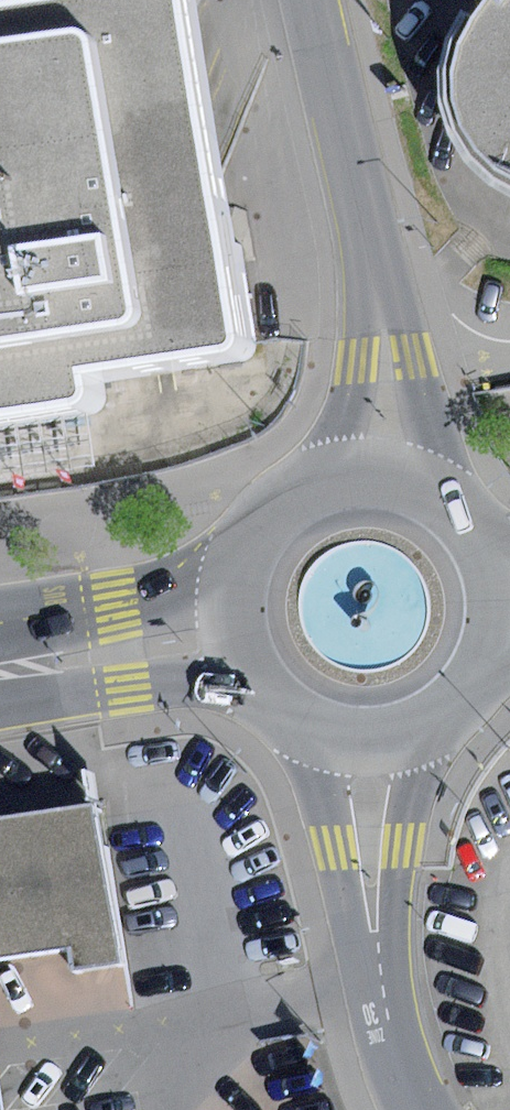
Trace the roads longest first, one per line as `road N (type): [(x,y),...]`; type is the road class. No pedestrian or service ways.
road 1 (residential): [(311,0),(386,303),(385,477)]
road 2 (residential): [(370,744),(382,982),(390,1046),(417,1109)]
road 3 (primary): [(385,477),(340,479),(298,496),(264,524),(244,559),(236,635)]
road 4 (primary): [(236,635),(0,673)]
road 5 (primary): [(370,744),(412,736),(450,715),(480,684),(498,645),(502,602)]
road 6 (primary): [(236,635),(269,701),(333,739),(370,744)]
road 7 (primary): [(502,602),(491,557),(466,519),(429,491),(385,477)]

